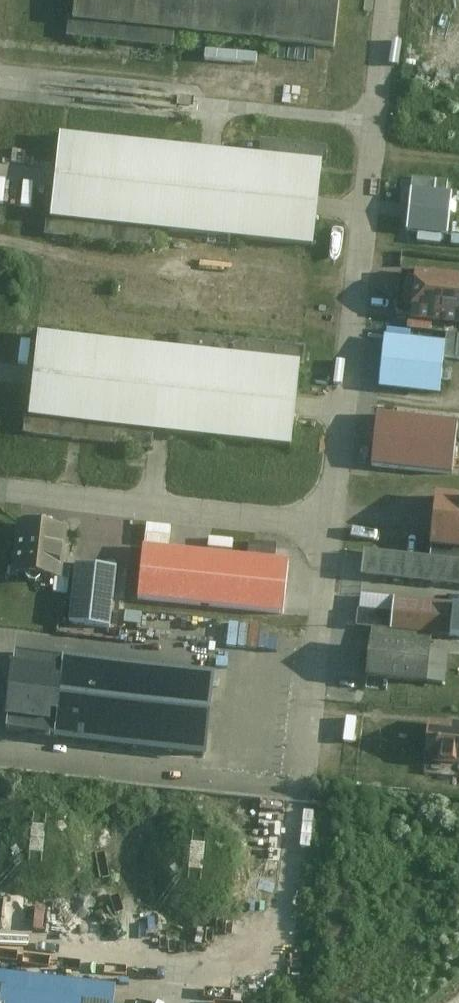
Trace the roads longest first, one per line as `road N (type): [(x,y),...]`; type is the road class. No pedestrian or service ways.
road 1 (unclassified): [(384,0),(330,524)]
road 2 (unclassified): [(330,524),(0,489)]
road 3 (unclassified): [(330,524),(299,801)]

